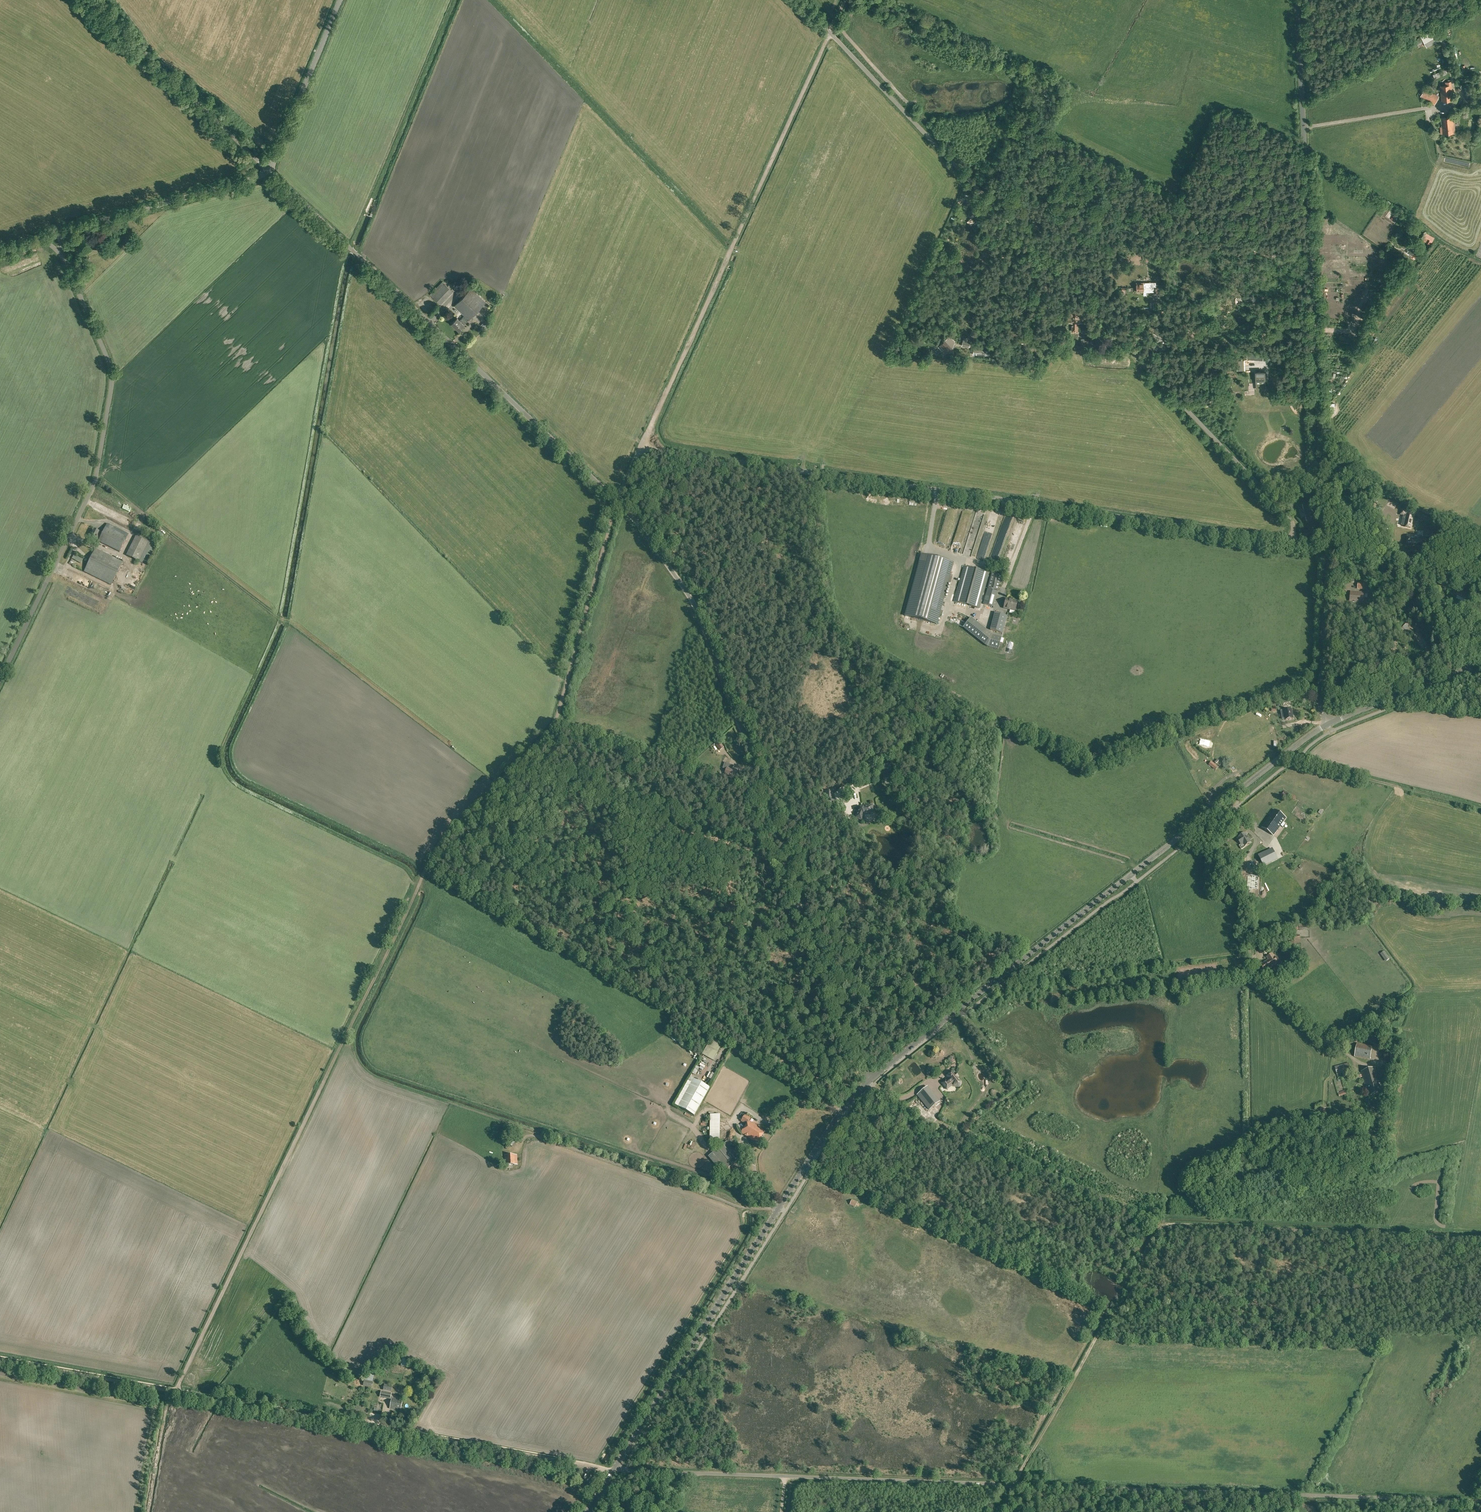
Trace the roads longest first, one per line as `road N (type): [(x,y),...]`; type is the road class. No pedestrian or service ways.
road 1 (track): [(617,500),(552,725),(439,840),(177,1388)]
road 2 (unclassified): [(1480,1502),(614,1471)]
road 3 (unclassified): [(1294,543),(1291,518),(800,0)]
road 4 (unclassified): [(1294,543),(641,448)]
road 5 (unclassified): [(867,1082),(697,607),(617,500)]
road 6 (track): [(1015,1485),(1167,1224),(1480,1239)]
road 7 (tertiary): [(867,1082),(1328,724)]
road 8 (unclassified): [(1327,547),(1298,0)]
road 9 (unclassified): [(617,500),(269,171)]
road 10 (track): [(844,0),(647,435)]
road 11 (tertiary): [(614,1471),(867,1082)]
road 12 (unclassified): [(60,251),(111,375),(109,398),(86,502),(0,678)]
road 13 (track): [(175,1392),(614,1471)]
road 14 (unclassified): [(269,171),(90,0)]
road 15 (unclassified): [(63,232),(269,171)]
road 16 (tertiary): [(269,171),(338,0)]
road 17 (unclassified): [(1328,724),(1320,683),(1327,547)]
road 18 (track): [(0,1360),(175,1392)]
road 19 (tertiary): [(1328,724),(1480,663)]
road 20 (track): [(1480,572),(1327,547)]

